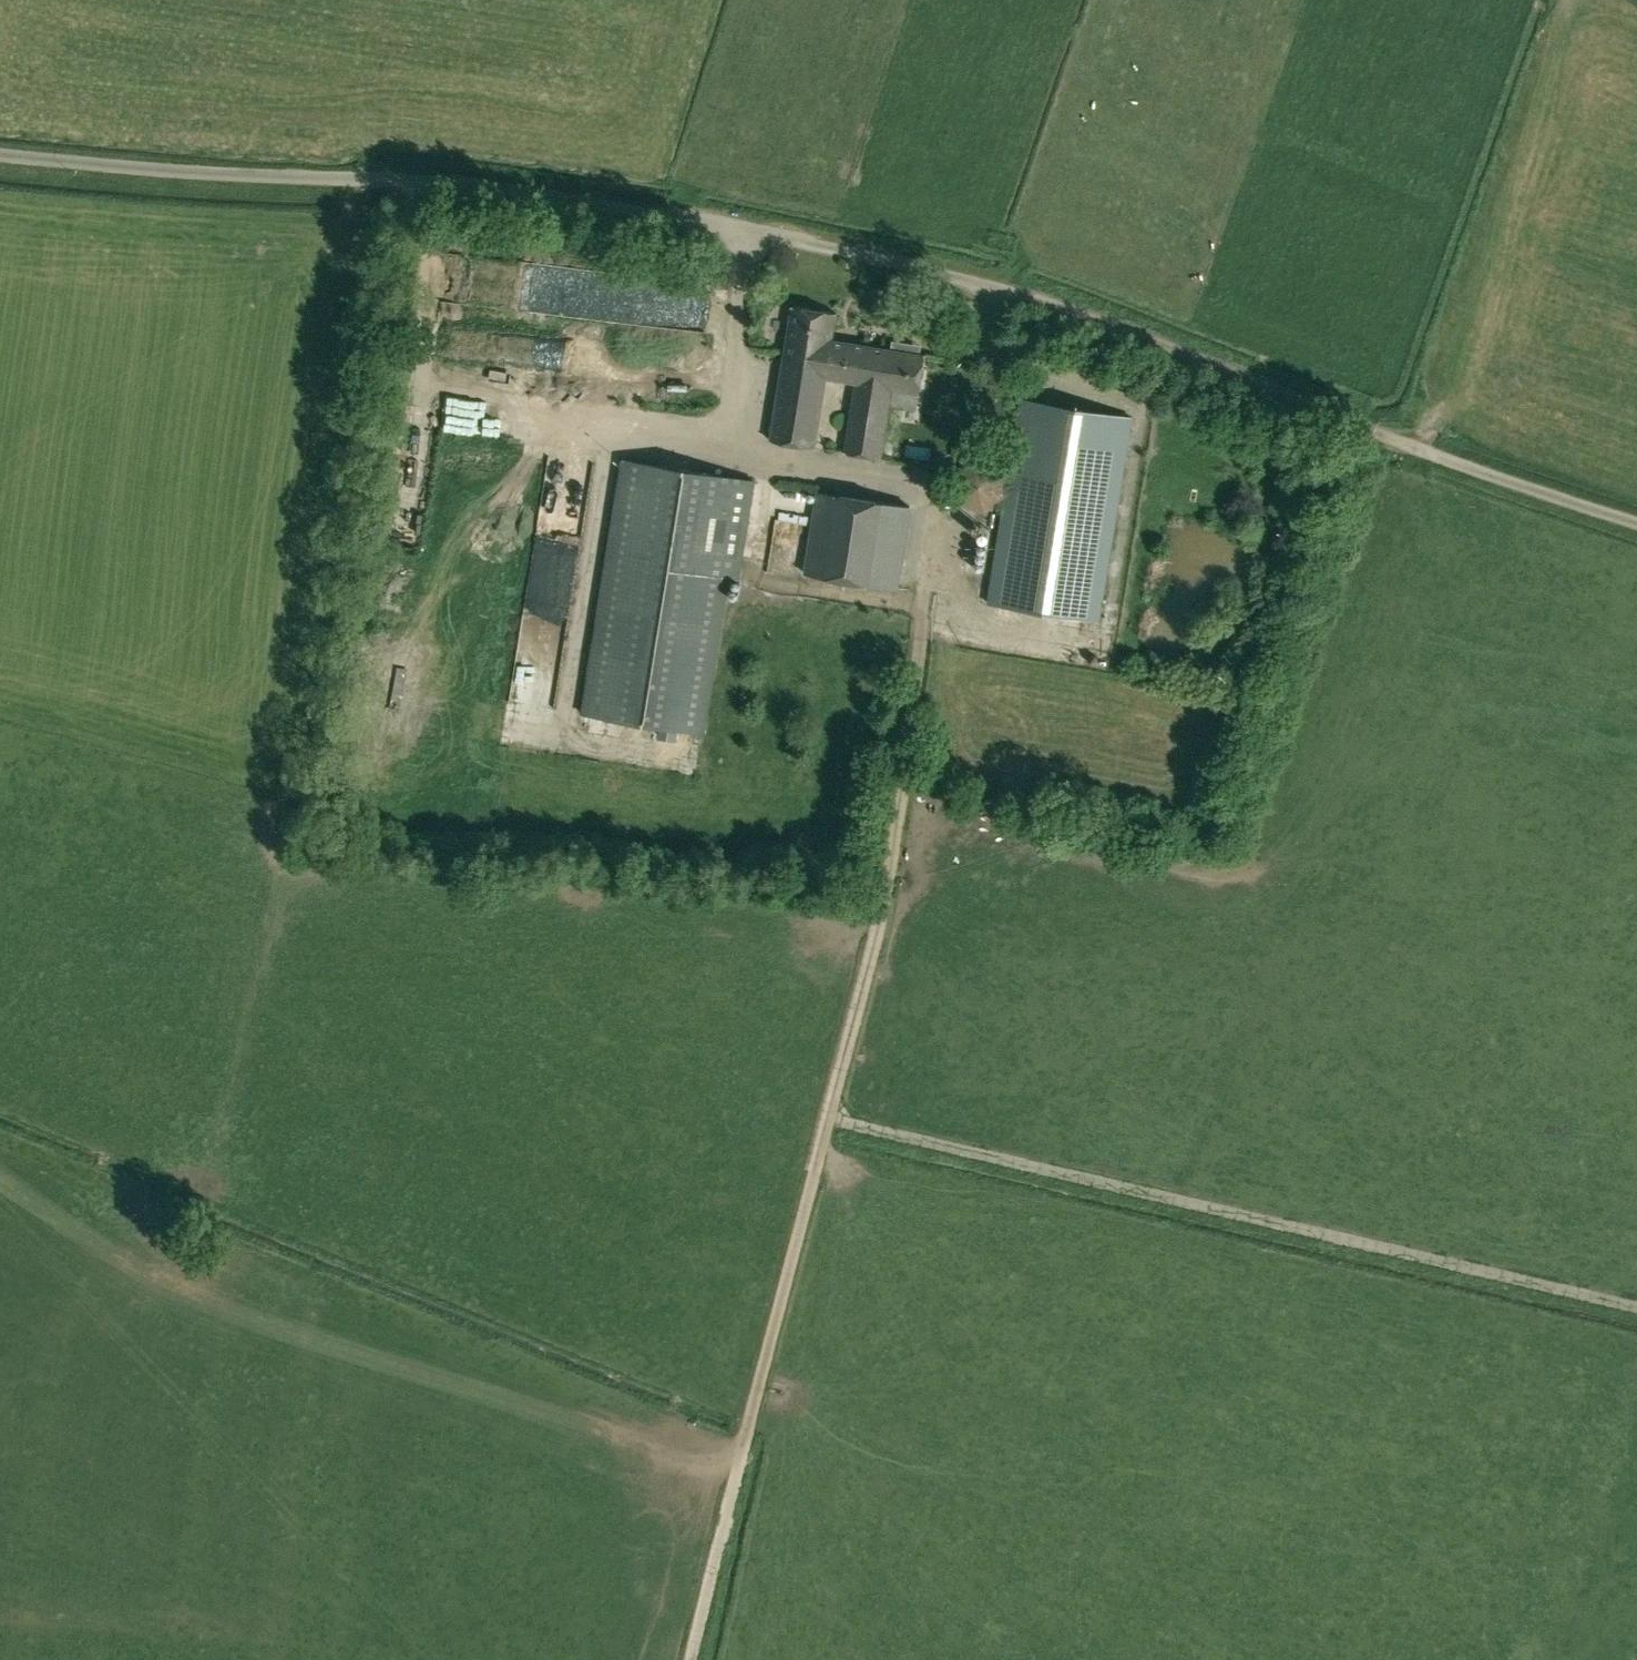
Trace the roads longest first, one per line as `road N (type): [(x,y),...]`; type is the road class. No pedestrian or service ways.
road 1 (unclassified): [(1636,521),(1285,408),(1003,290),(653,213),(527,191),(419,183),(0,172)]
road 2 (track): [(829,1118),(889,889),(927,489),(728,446),(746,233)]
road 3 (track): [(1636,1305),(829,1118)]
road 4 (track): [(829,1118),(696,1659)]

